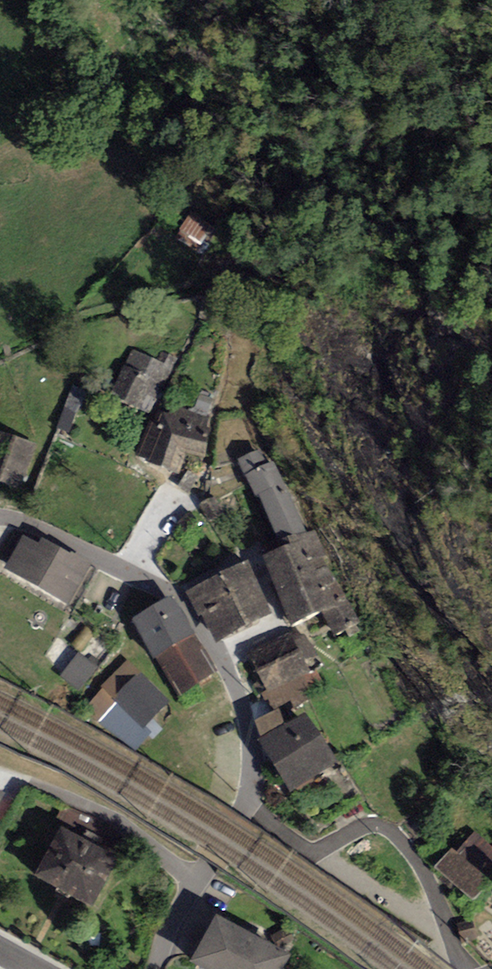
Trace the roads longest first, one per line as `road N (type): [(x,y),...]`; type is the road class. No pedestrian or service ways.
road 1 (residential): [(0,518),(171,591),(189,610),(243,709),(249,772),(242,802)]
road 2 (residential): [(242,802),(311,851),(369,826),(398,838),(435,891),(457,968)]
road 3 (residential): [(242,802),(165,968)]

